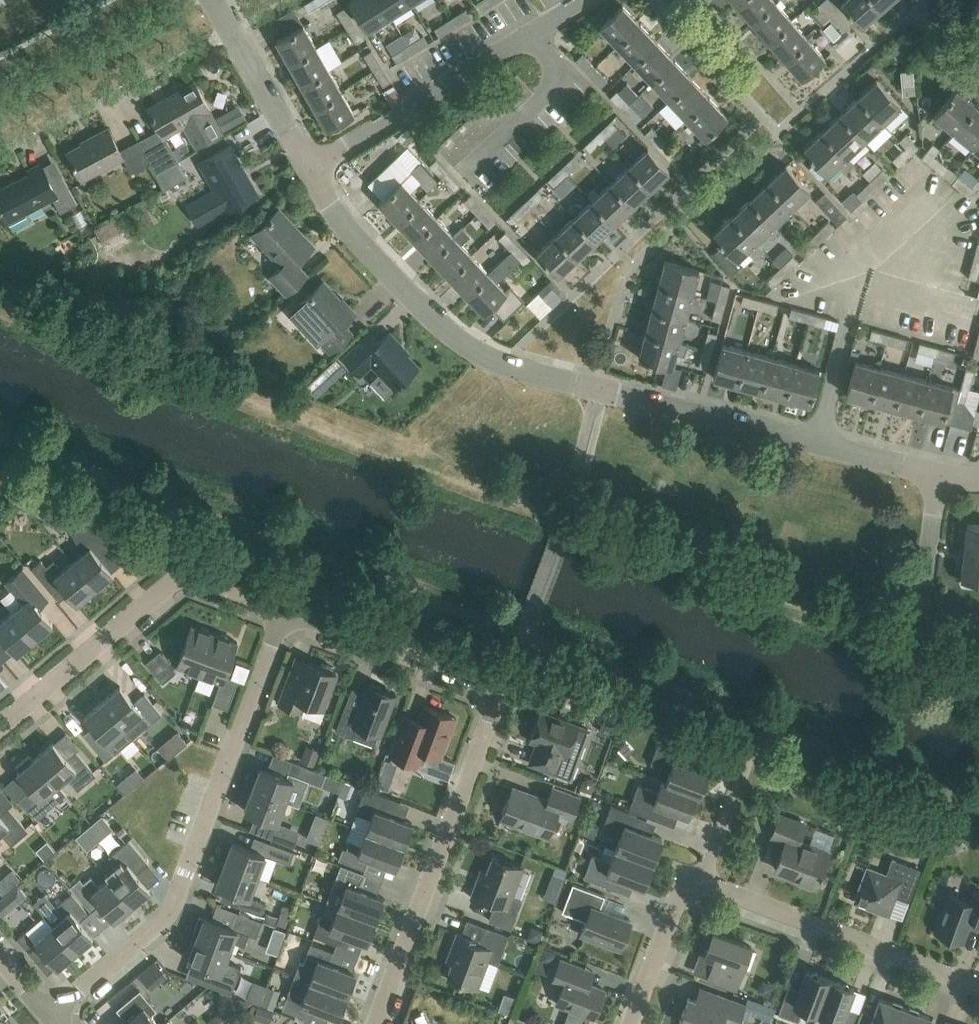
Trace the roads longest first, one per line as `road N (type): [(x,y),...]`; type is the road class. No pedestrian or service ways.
road 1 (residential): [(308,168),(349,232),(440,328),(491,361),(818,444)]
road 2 (residential): [(376,1023),(502,691),(286,610)]
road 3 (residential): [(51,1016),(172,909),(286,610)]
road 4 (residential): [(286,610),(201,577),(179,579),(0,727)]
road 5 (residential): [(978,987),(702,883)]
road 6 (residential): [(818,444),(861,279),(936,207)]
road 7 (residential): [(308,168),(533,34)]
road 8 (residential): [(212,0),(308,168)]
road 9 (residential): [(474,174),(563,84),(533,34)]
road 10 (residential): [(941,480),(923,582),(938,609),(978,629)]
road 11 (residential): [(632,1023),(679,898),(702,883)]
road 12 (residential): [(818,444),(941,480)]
road 13 (residential): [(702,883),(747,768)]

